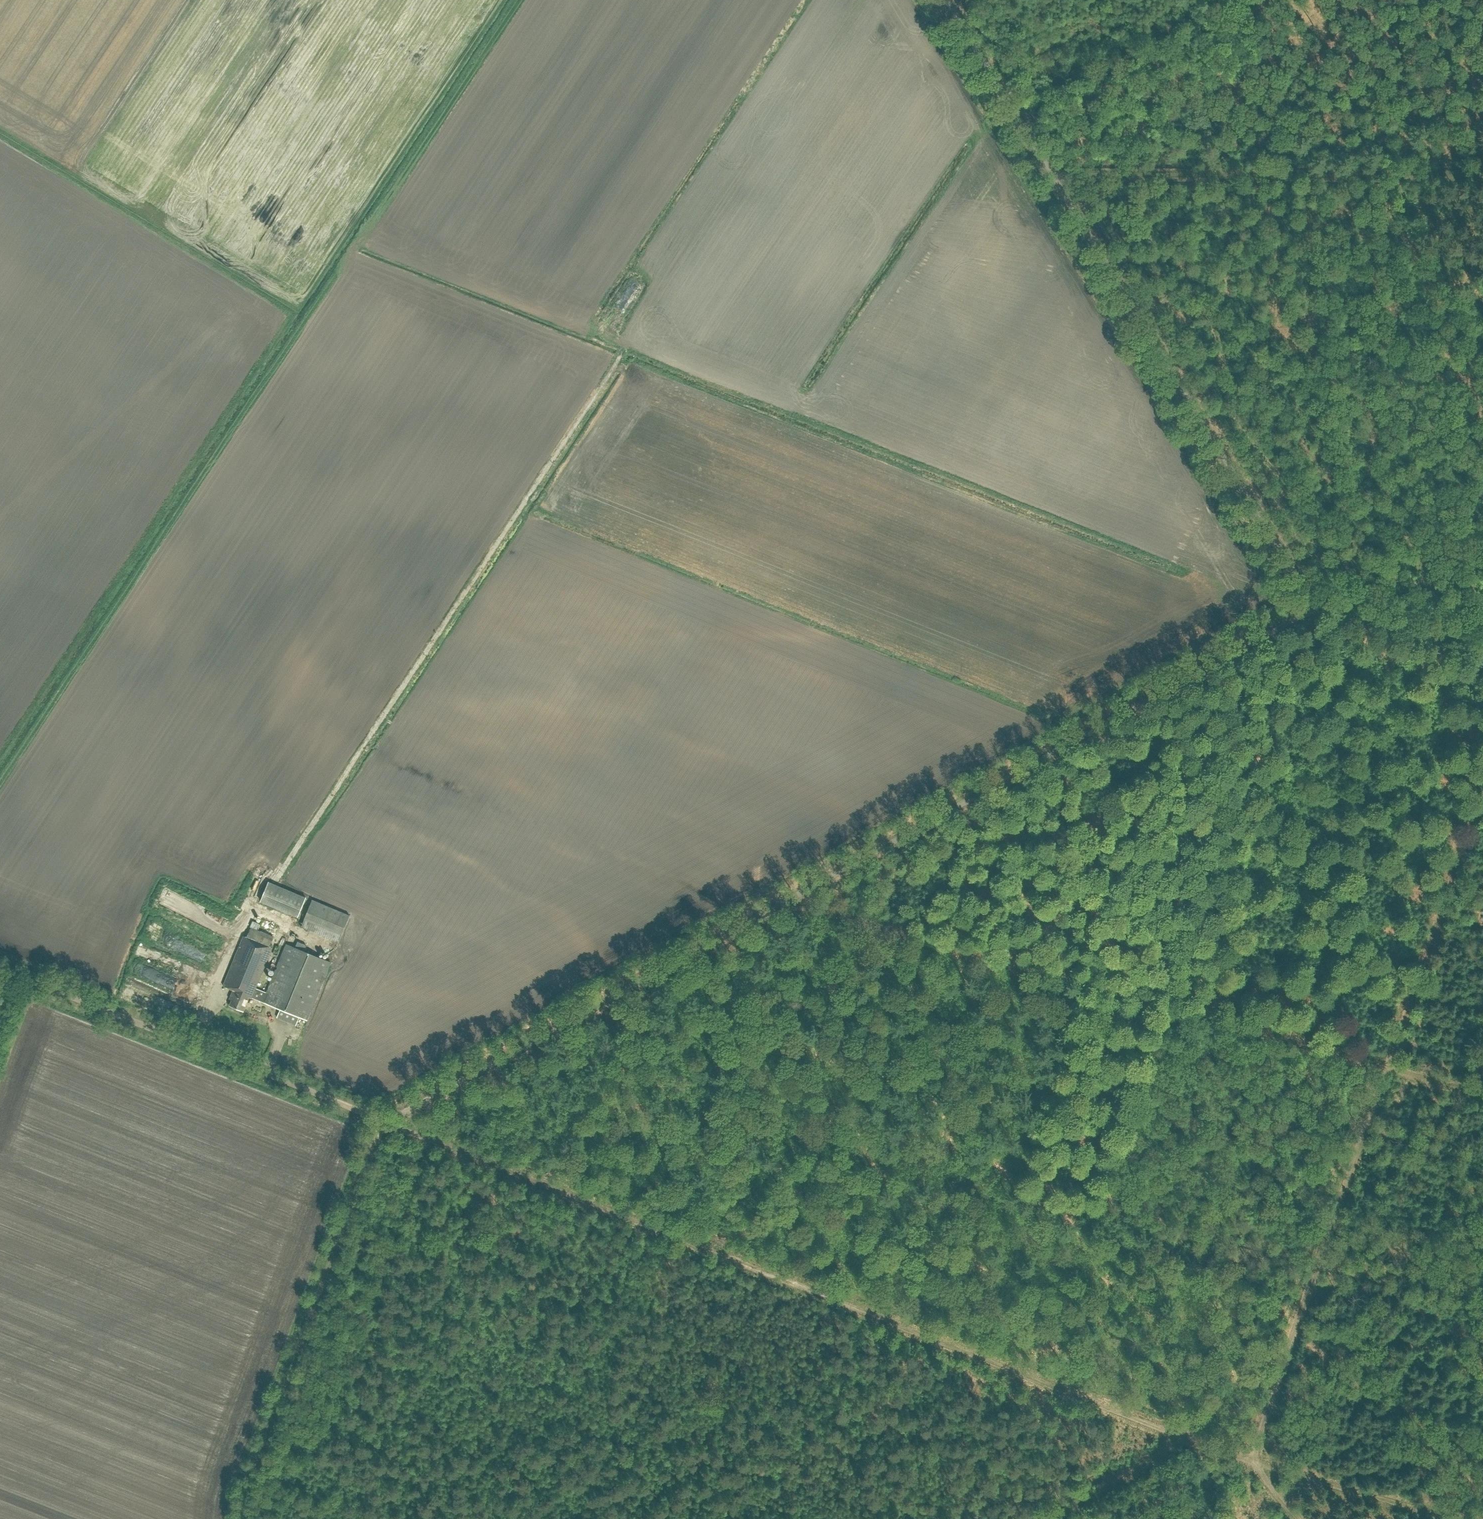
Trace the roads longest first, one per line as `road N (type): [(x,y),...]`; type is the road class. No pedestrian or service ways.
road 1 (unclassified): [(1311,610),(394,1117),(0,968)]
road 2 (track): [(246,1518),(252,1469),(382,1117),(1244,1458)]
road 3 (track): [(1244,1458),(1482,770)]
road 4 (track): [(1482,1094),(794,896)]
road 5 (unclassified): [(946,0),(1311,610)]
road 6 (track): [(271,874),(628,345),(643,337)]
road 7 (track): [(1400,177),(1142,177)]
road 8 (track): [(1452,1518),(1244,1458)]
road 9 (unclassified): [(1311,610),(1482,659)]

